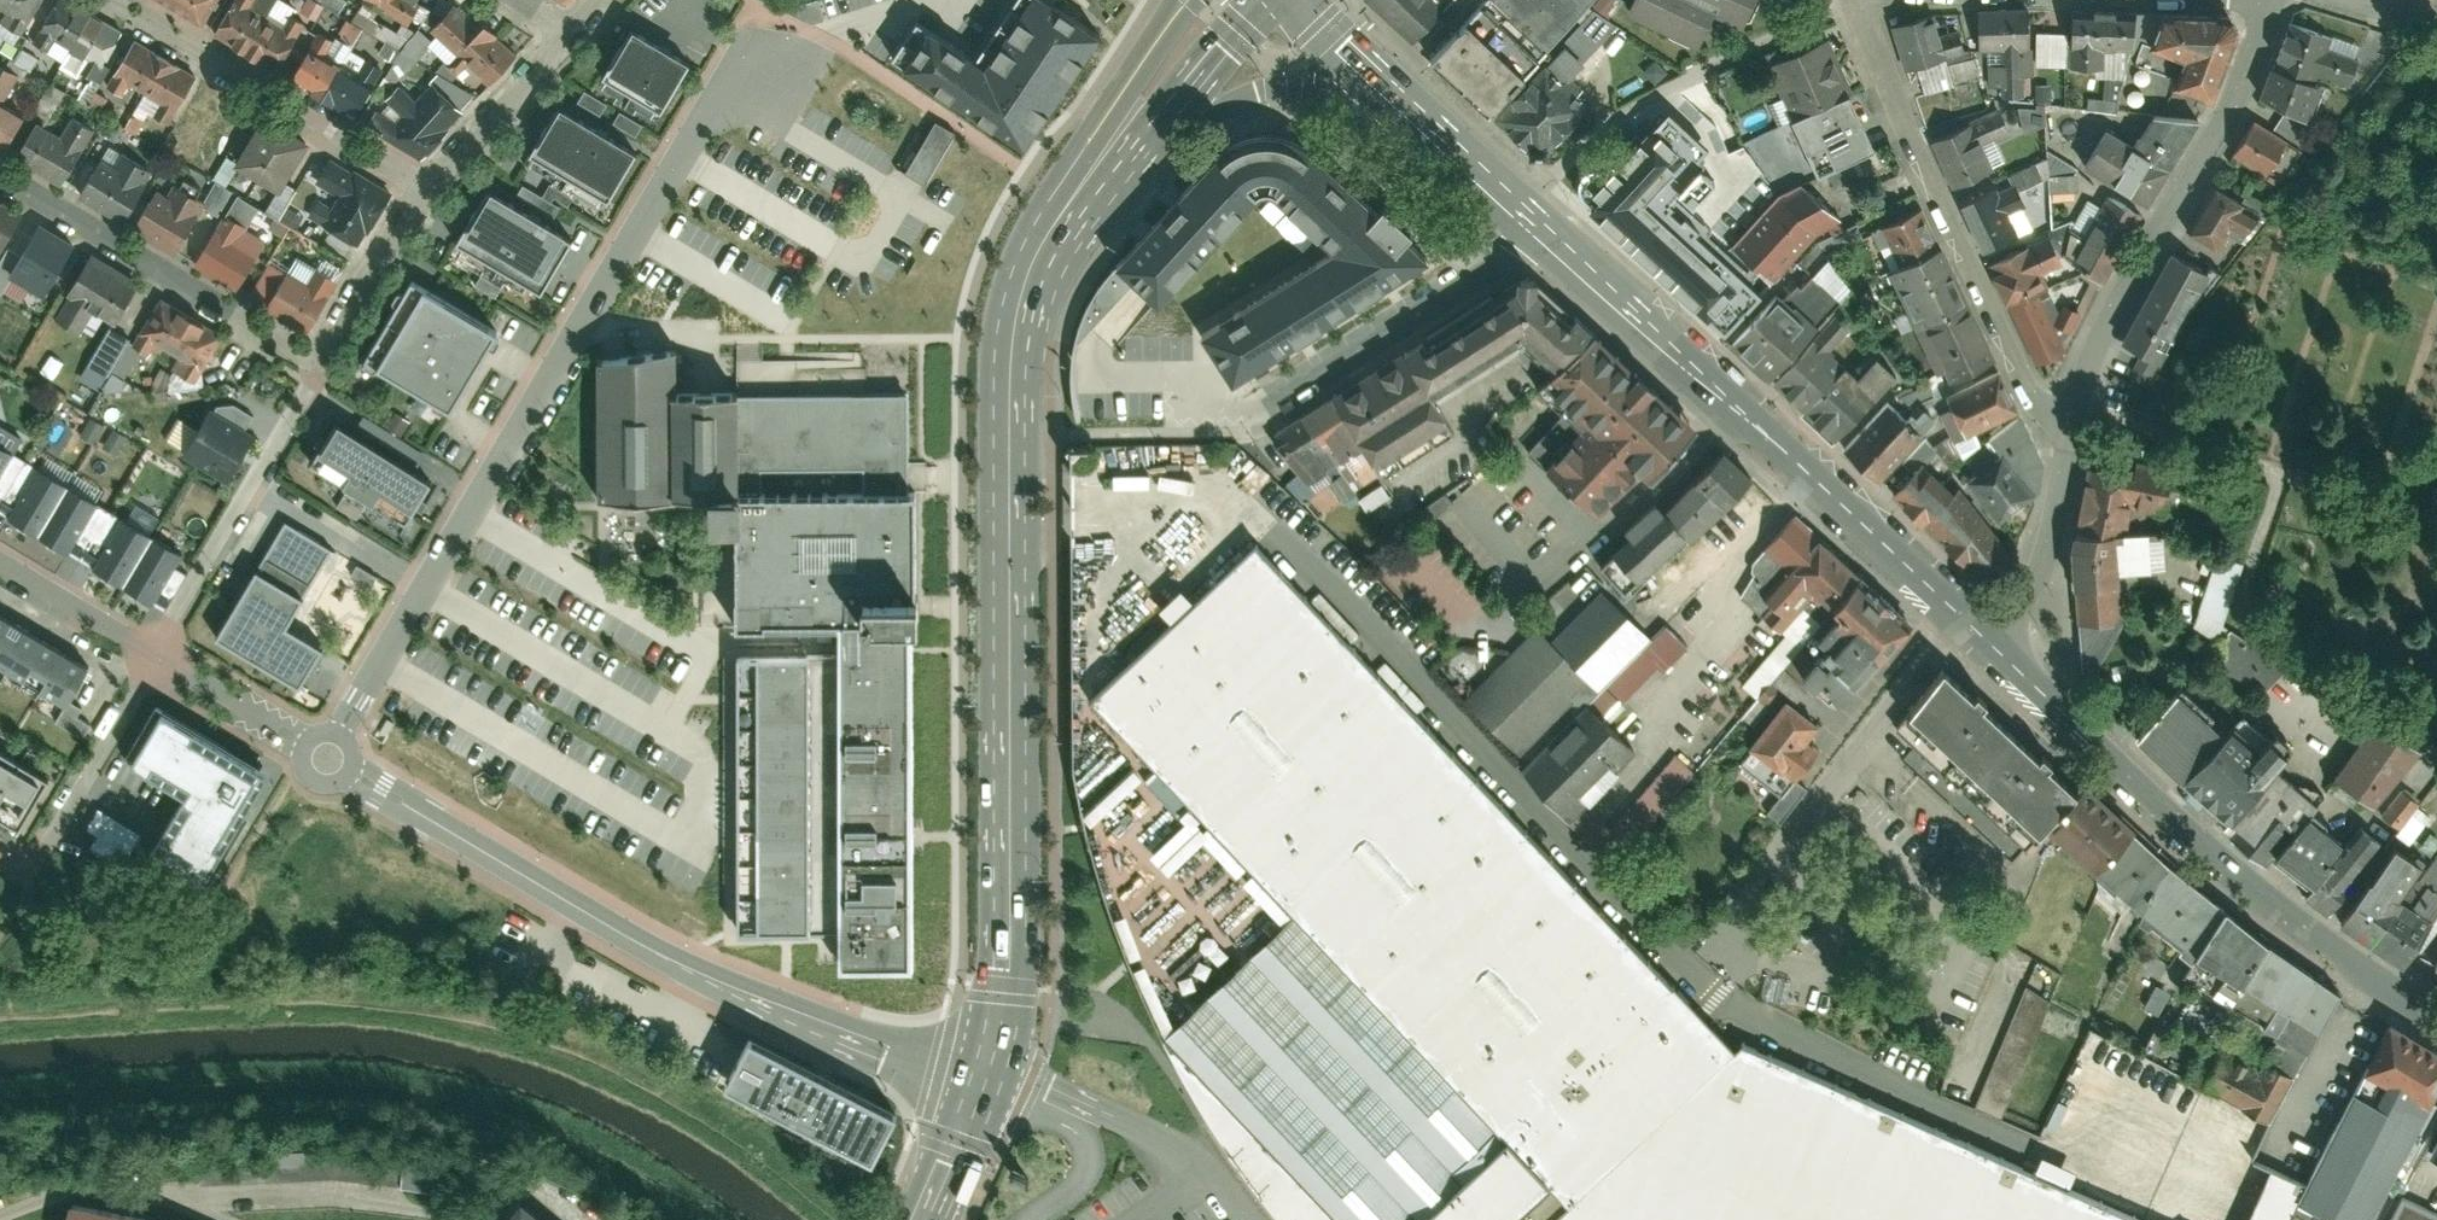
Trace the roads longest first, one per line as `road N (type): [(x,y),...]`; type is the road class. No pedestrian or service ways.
road 1 (tertiary): [(1097,164),(1034,261),(1014,342),(1004,997),(985,1076)]
road 2 (residential): [(339,737),(706,114),(763,74)]
road 3 (residential): [(350,768),(685,964),(877,1047),(985,1076)]
road 4 (residential): [(604,1219),(558,1176),(524,1161),(491,1164),(459,1201),(443,1203),(340,1188),(211,1194),(77,1181),(0,1212)]
road 5 (tertiary): [(1551,230),(1999,652)]
road 6 (tertiary): [(1999,652),(2221,862),(2436,1018)]
road 7 (residential): [(426,185),(332,341),(296,350),(0,172)]
road 8 (residential): [(2071,437),(2034,400),(1859,4)]
road 9 (residential): [(2071,437),(2087,373),(2122,296),(2226,122),(2270,0)]
road 10 (residential): [(1518,199),(1632,103),(1859,4)]
road 11 (residential): [(1211,425),(1266,411),(1551,230)]
road 12 (residential): [(123,0),(426,185)]
road 13 (tertiary): [(1097,164),(1257,92),(1321,86),(1410,105)]
road 14 (residential): [(0,857),(31,874),(158,654)]
road 15 (residential): [(158,654),(296,409)]
road 16 (residential): [(1999,652),(2039,574),(2071,437)]
road 17 (residential): [(569,33),(426,185)]
road 18 (tertiary): [(1221,0),(1097,164)]
road 19 (residential): [(158,654),(0,564)]
road 20 (residential): [(309,743),(158,654)]
road 21 (tertiary): [(1294,0),(1410,105)]
road 22 (tertiary): [(985,1076),(928,1219)]
road 23 (tertiary): [(1410,105),(1518,199)]

